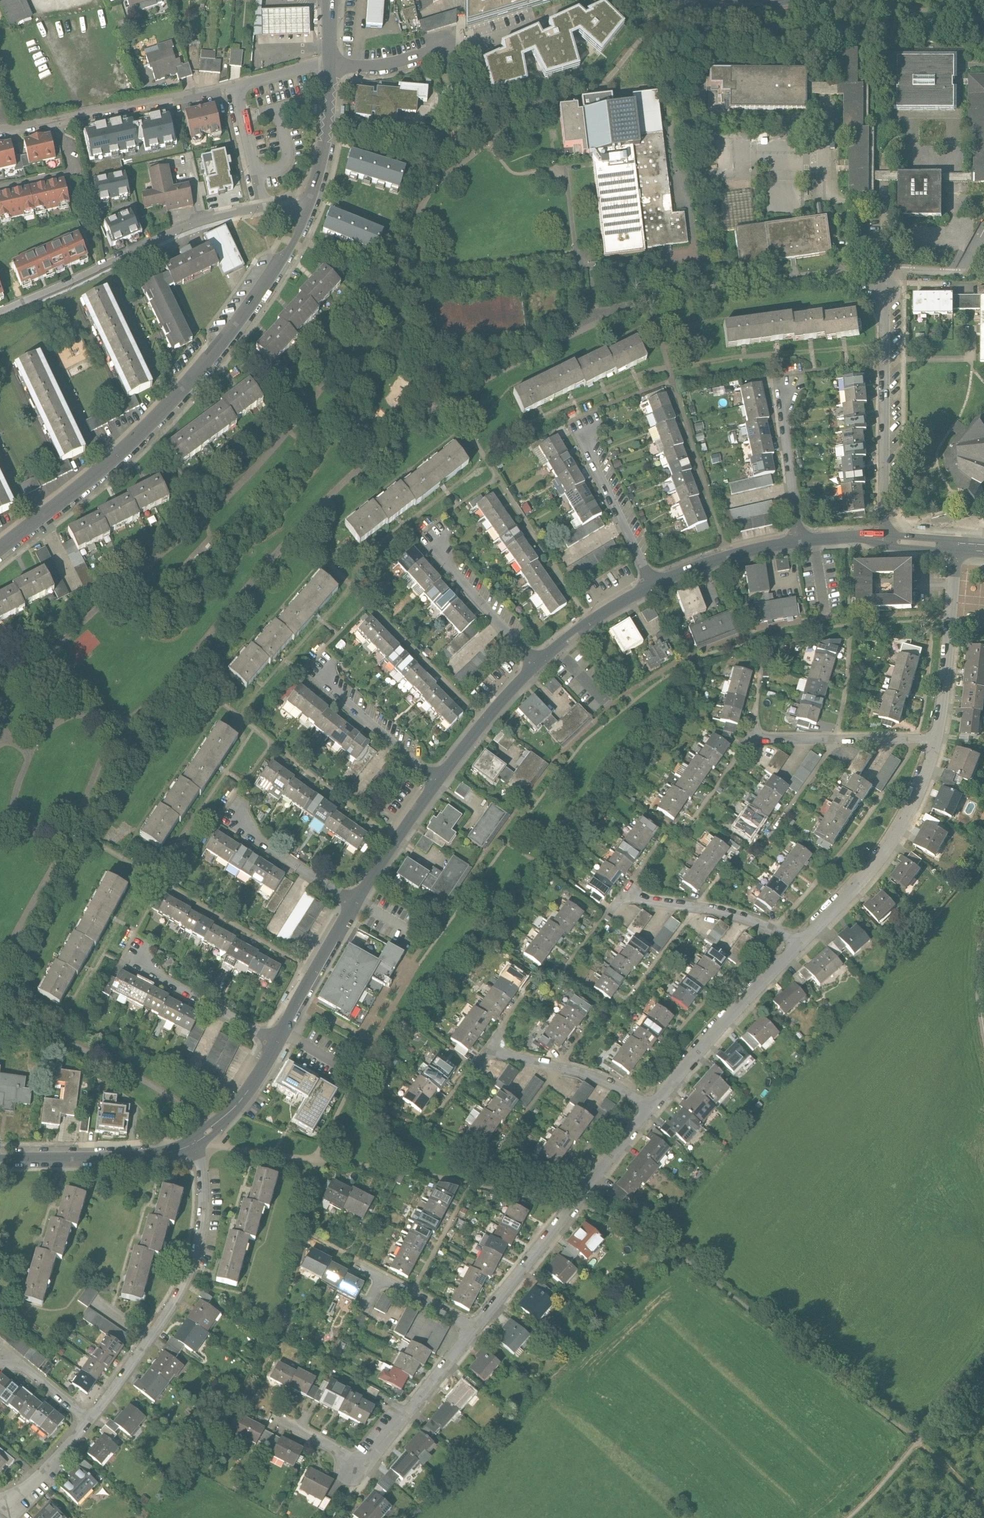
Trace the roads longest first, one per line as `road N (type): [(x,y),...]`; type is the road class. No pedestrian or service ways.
road 1 (residential): [(0,547),(171,400),(259,293),(308,210)]
road 2 (unclassified): [(308,210),(290,204),(225,212),(0,312)]
road 3 (residential): [(192,1145),(204,1189),(193,1263),(173,1305),(90,1419)]
road 4 (residential): [(653,1108),(475,1327)]
road 5 (residential): [(59,119),(330,63)]
road 6 (residential): [(475,1327),(379,1450),(354,1467),(281,1419)]
road 7 (residential): [(885,538),(886,283)]
road 8 (residential): [(937,736),(903,827),(801,944)]
road 9 (residential): [(801,944),(653,1108)]
road 10 (residential): [(192,1145),(138,1156),(0,1158)]
road 11 (residential): [(956,546),(937,736)]
road 12 (residential): [(937,736),(753,741)]
road 13 (residential): [(801,944),(743,920),(628,898)]
road 14 (residential): [(653,1108),(583,1072),(494,1047)]
road 15 (residential): [(536,664),(434,536)]
road 16 (residential): [(653,584),(584,437)]
road 17 (residential): [(356,902),(279,1043)]
road 18 (residential): [(279,1043),(140,965)]
road 19 (residential): [(801,539),(653,584)]
road 20 (residential): [(438,779),(325,676)]
road 21 (residential): [(801,539),(783,388)]
road 22 (residential): [(536,664),(438,779)]
road 23 (residential): [(308,210),(325,140),(330,63)]
road 24 (residential): [(356,902),(257,838),(243,811)]
road 25 (residential): [(438,779),(356,902)]
road 26 (residential): [(653,584),(536,664)]
road 27 (residential): [(475,1327),(355,1262)]
road 28 (residential): [(279,1043),(246,1096),(192,1145)]
road 29 (residential): [(330,63),(379,63),(459,43)]
road 30 (residential): [(0,187),(73,172),(59,119)]
road 31 (residential): [(90,1419),(16,1504),(0,1500)]

